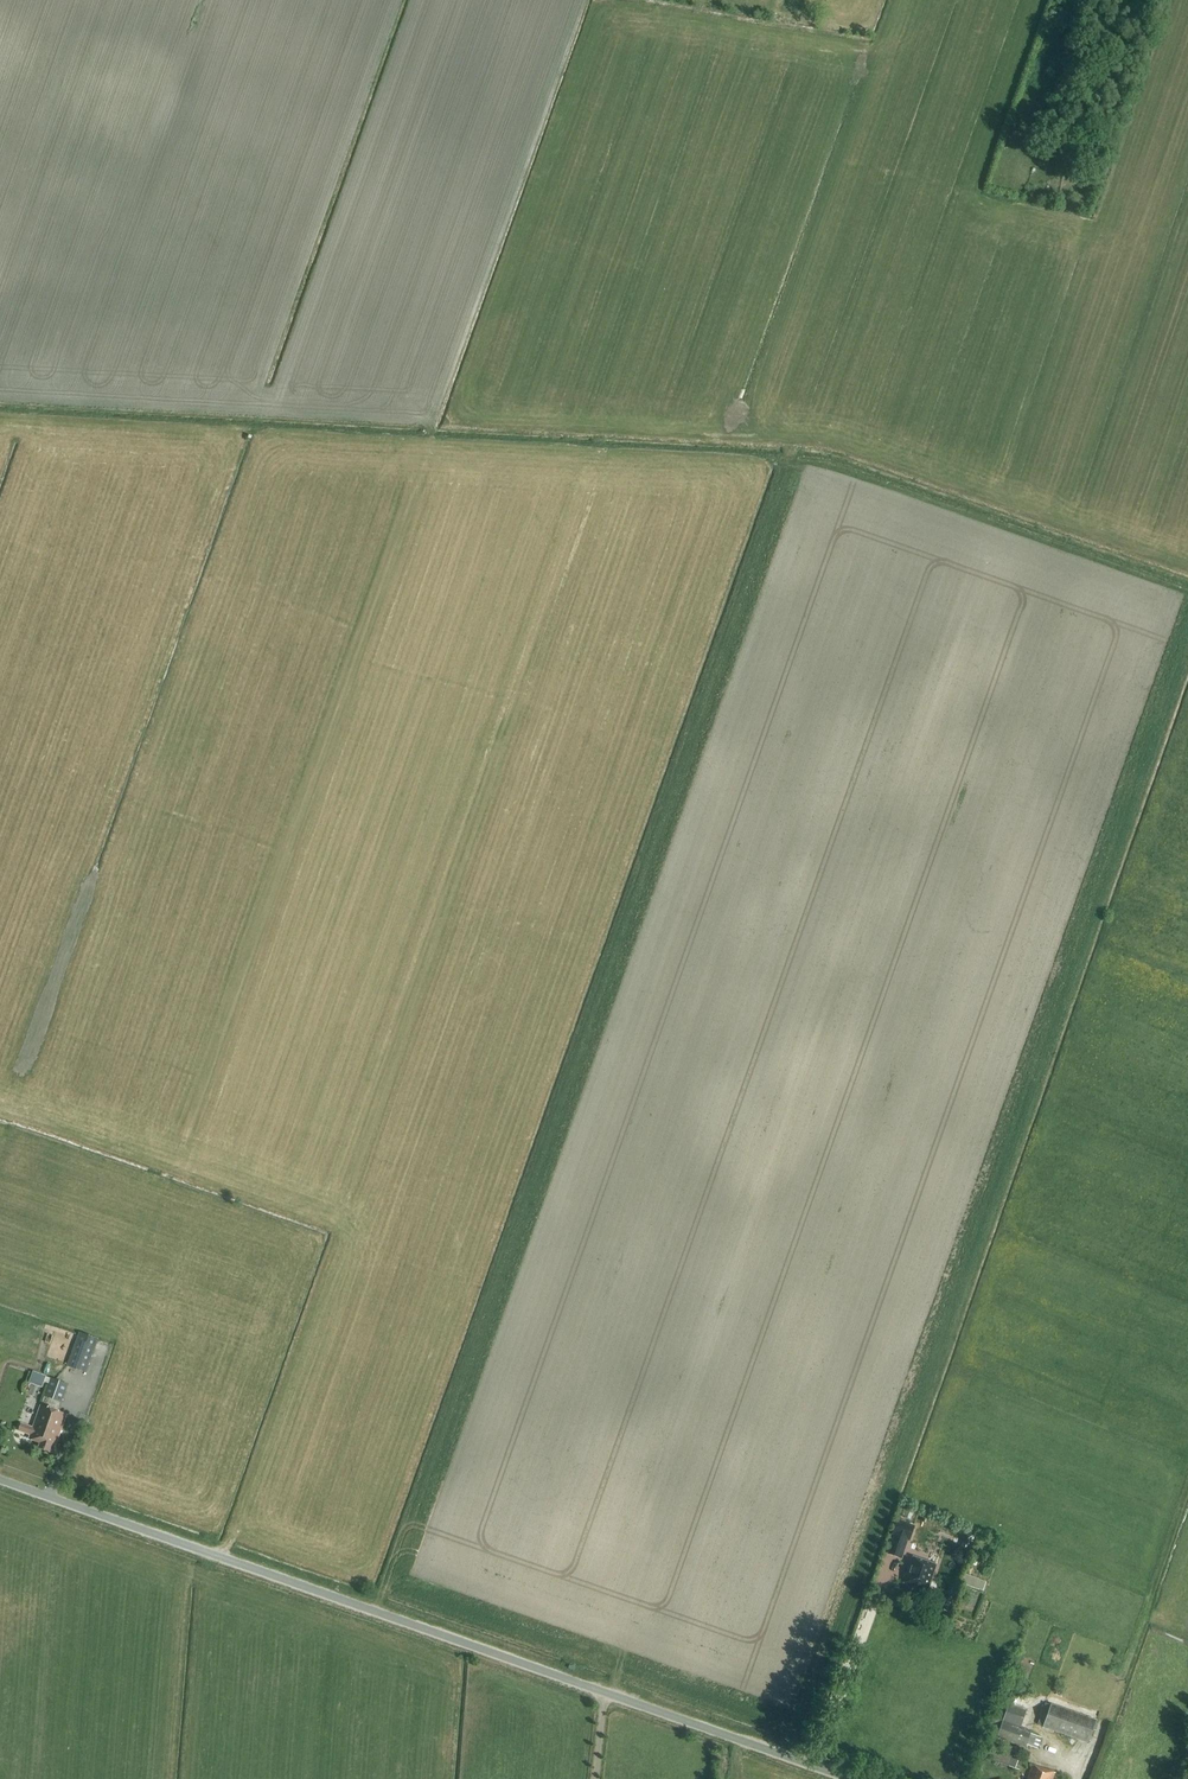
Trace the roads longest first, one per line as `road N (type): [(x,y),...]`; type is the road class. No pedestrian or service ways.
road 1 (unclassified): [(849,1778),(0,1480)]
road 2 (track): [(813,1766),(884,1563)]

